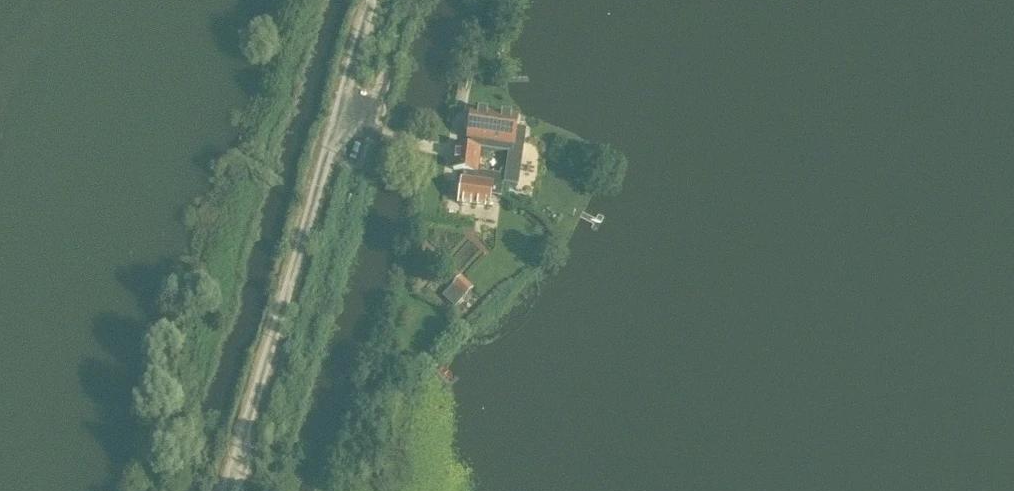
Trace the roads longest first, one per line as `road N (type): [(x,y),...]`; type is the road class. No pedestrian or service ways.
road 1 (unclassified): [(227,490),(373,0)]

